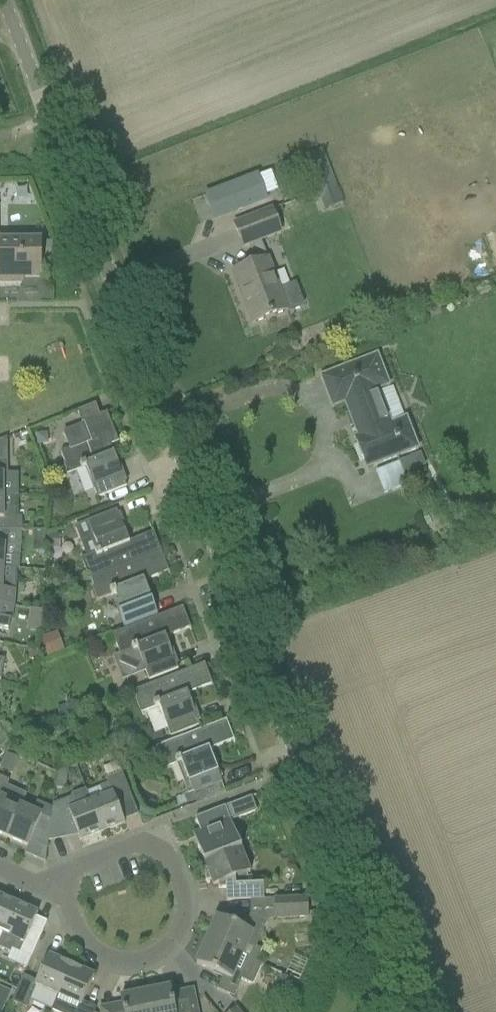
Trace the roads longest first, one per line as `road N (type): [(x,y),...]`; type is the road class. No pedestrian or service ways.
road 1 (unclassified): [(400,1011),(2,0)]
road 2 (residential): [(45,887),(144,845),(171,856),(180,927),(166,949),(144,961),(119,960),(81,936),(69,899)]

